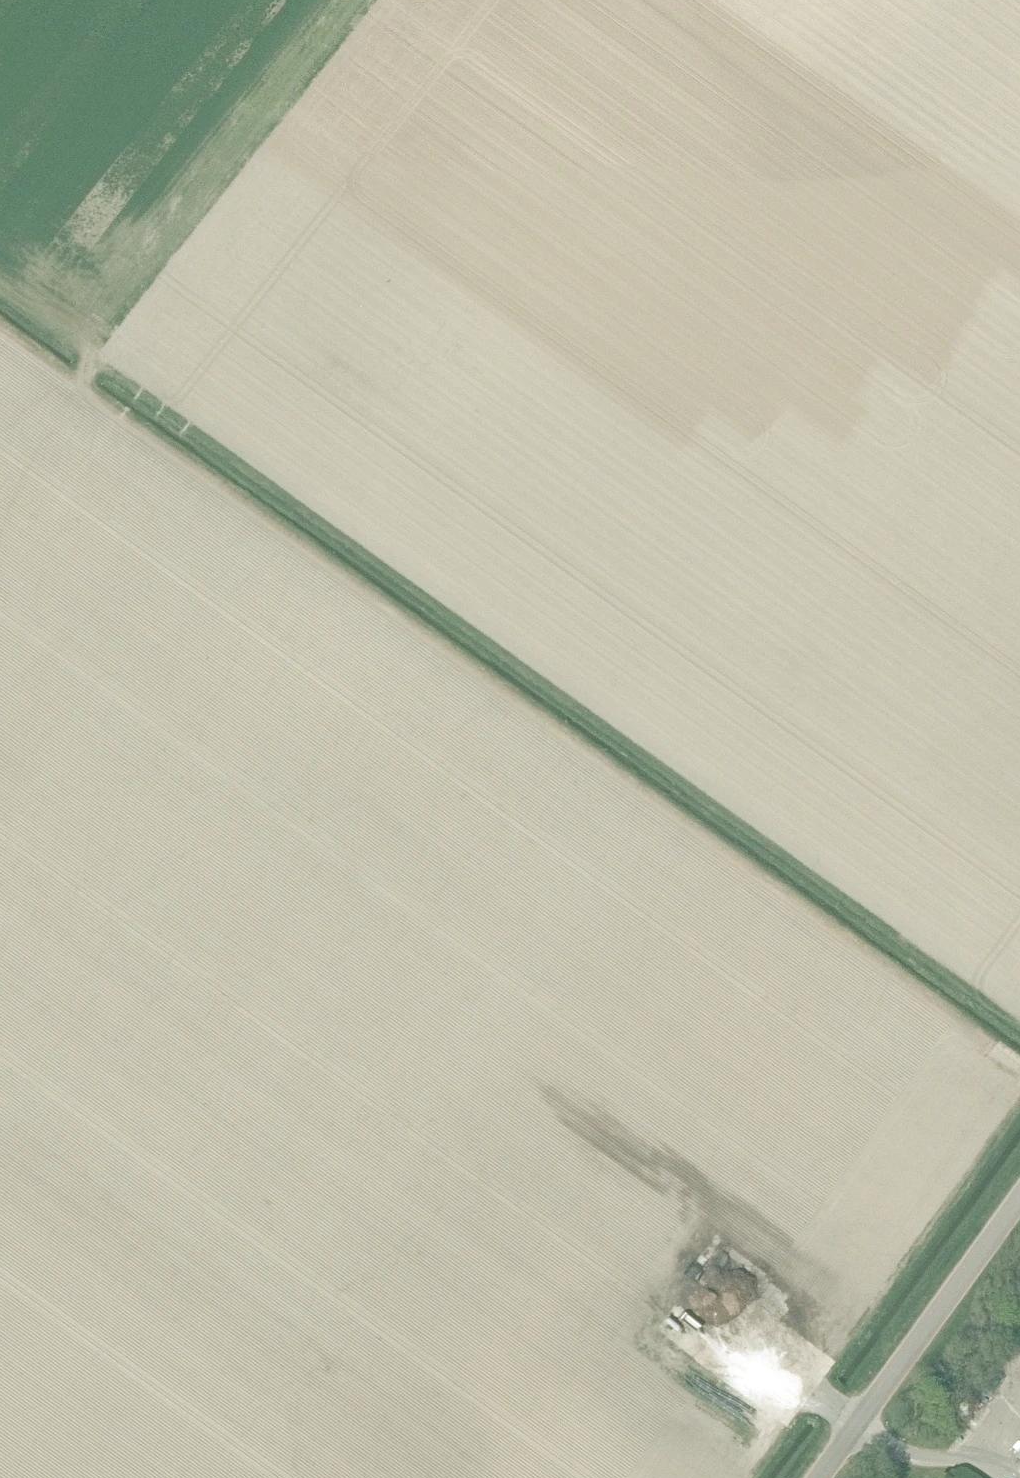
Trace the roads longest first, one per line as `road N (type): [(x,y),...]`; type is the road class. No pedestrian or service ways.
road 1 (unclassified): [(819,1477),(1019,1199)]

